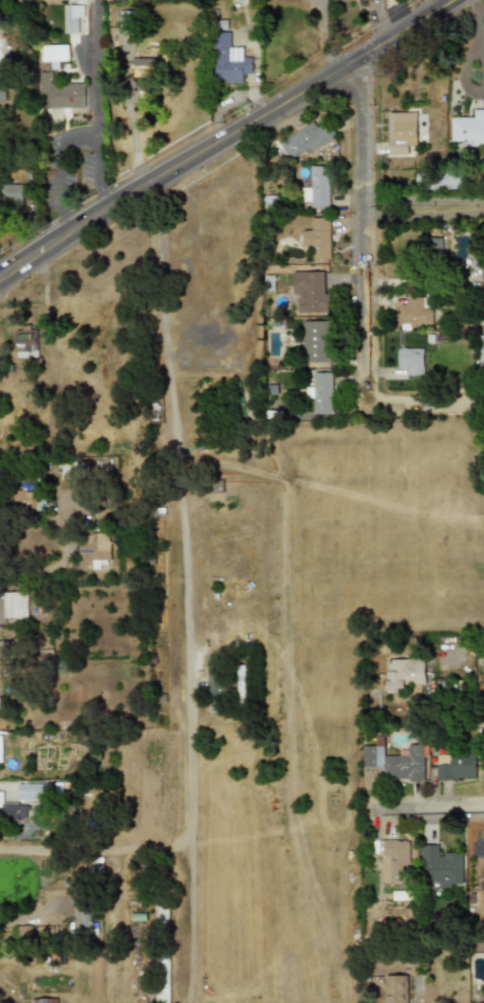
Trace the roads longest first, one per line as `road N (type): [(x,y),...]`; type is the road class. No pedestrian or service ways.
road 1 (secondary): [(0,275),(448,0)]
road 2 (residential): [(483,404),(367,403),(359,56)]
road 3 (residential): [(364,226),(483,224)]

